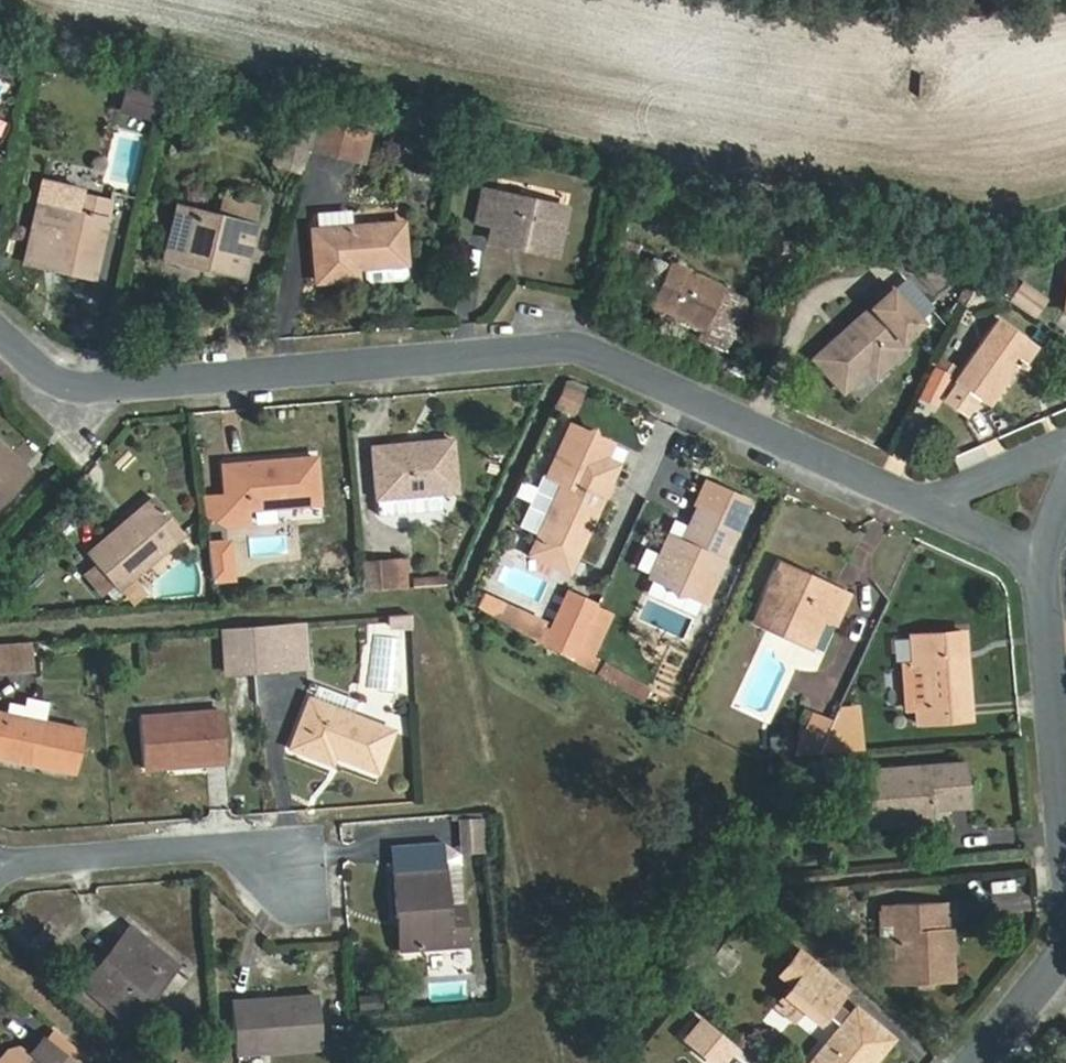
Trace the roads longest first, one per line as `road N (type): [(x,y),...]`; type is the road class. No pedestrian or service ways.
road 1 (residential): [(931,503),(572,344),(87,403),(0,330)]
road 2 (residential): [(5,864),(253,849),(299,888)]
road 3 (residential): [(1065,816),(1044,560)]
road 4 (residential): [(931,503),(1065,444)]
road 5 (residential): [(975,1062),(1065,951)]
road 6 (residential): [(1044,560),(931,503)]

